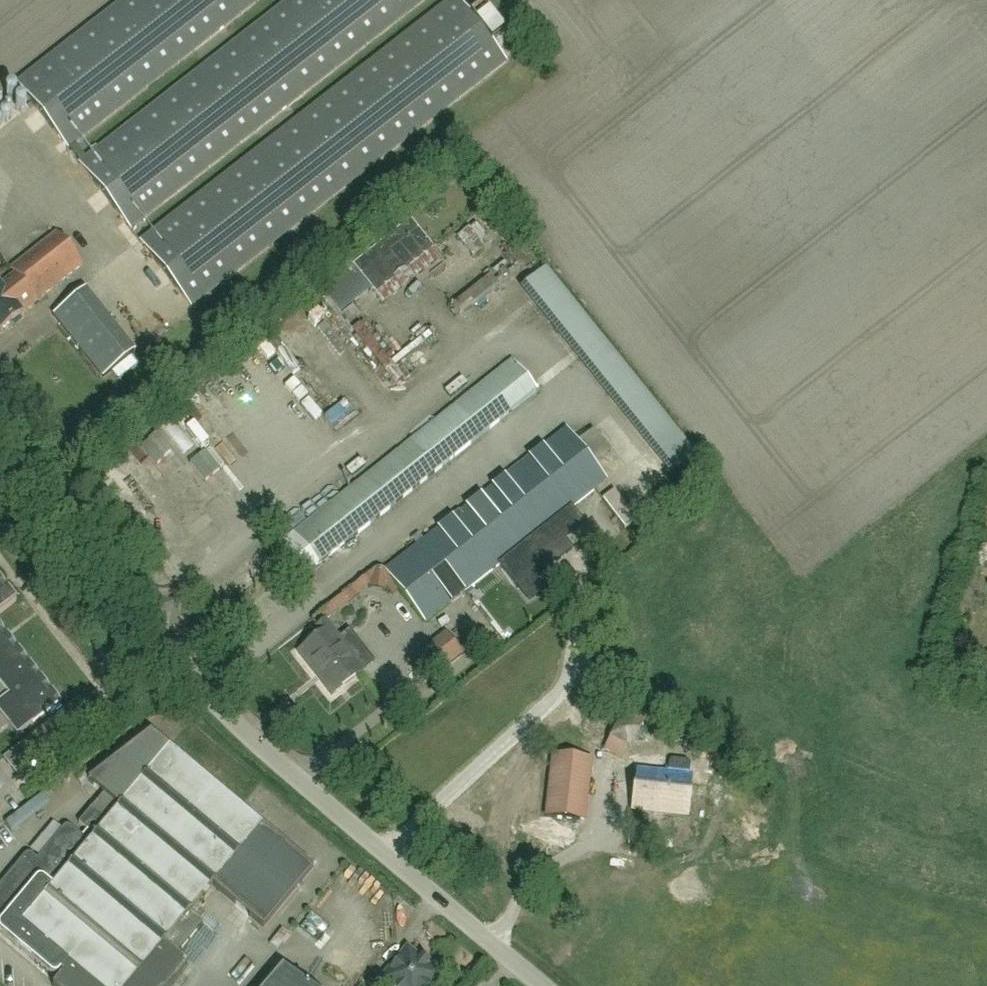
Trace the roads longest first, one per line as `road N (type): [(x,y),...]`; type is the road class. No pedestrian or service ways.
road 1 (unclassified): [(546,985),(218,707),(0,441)]

